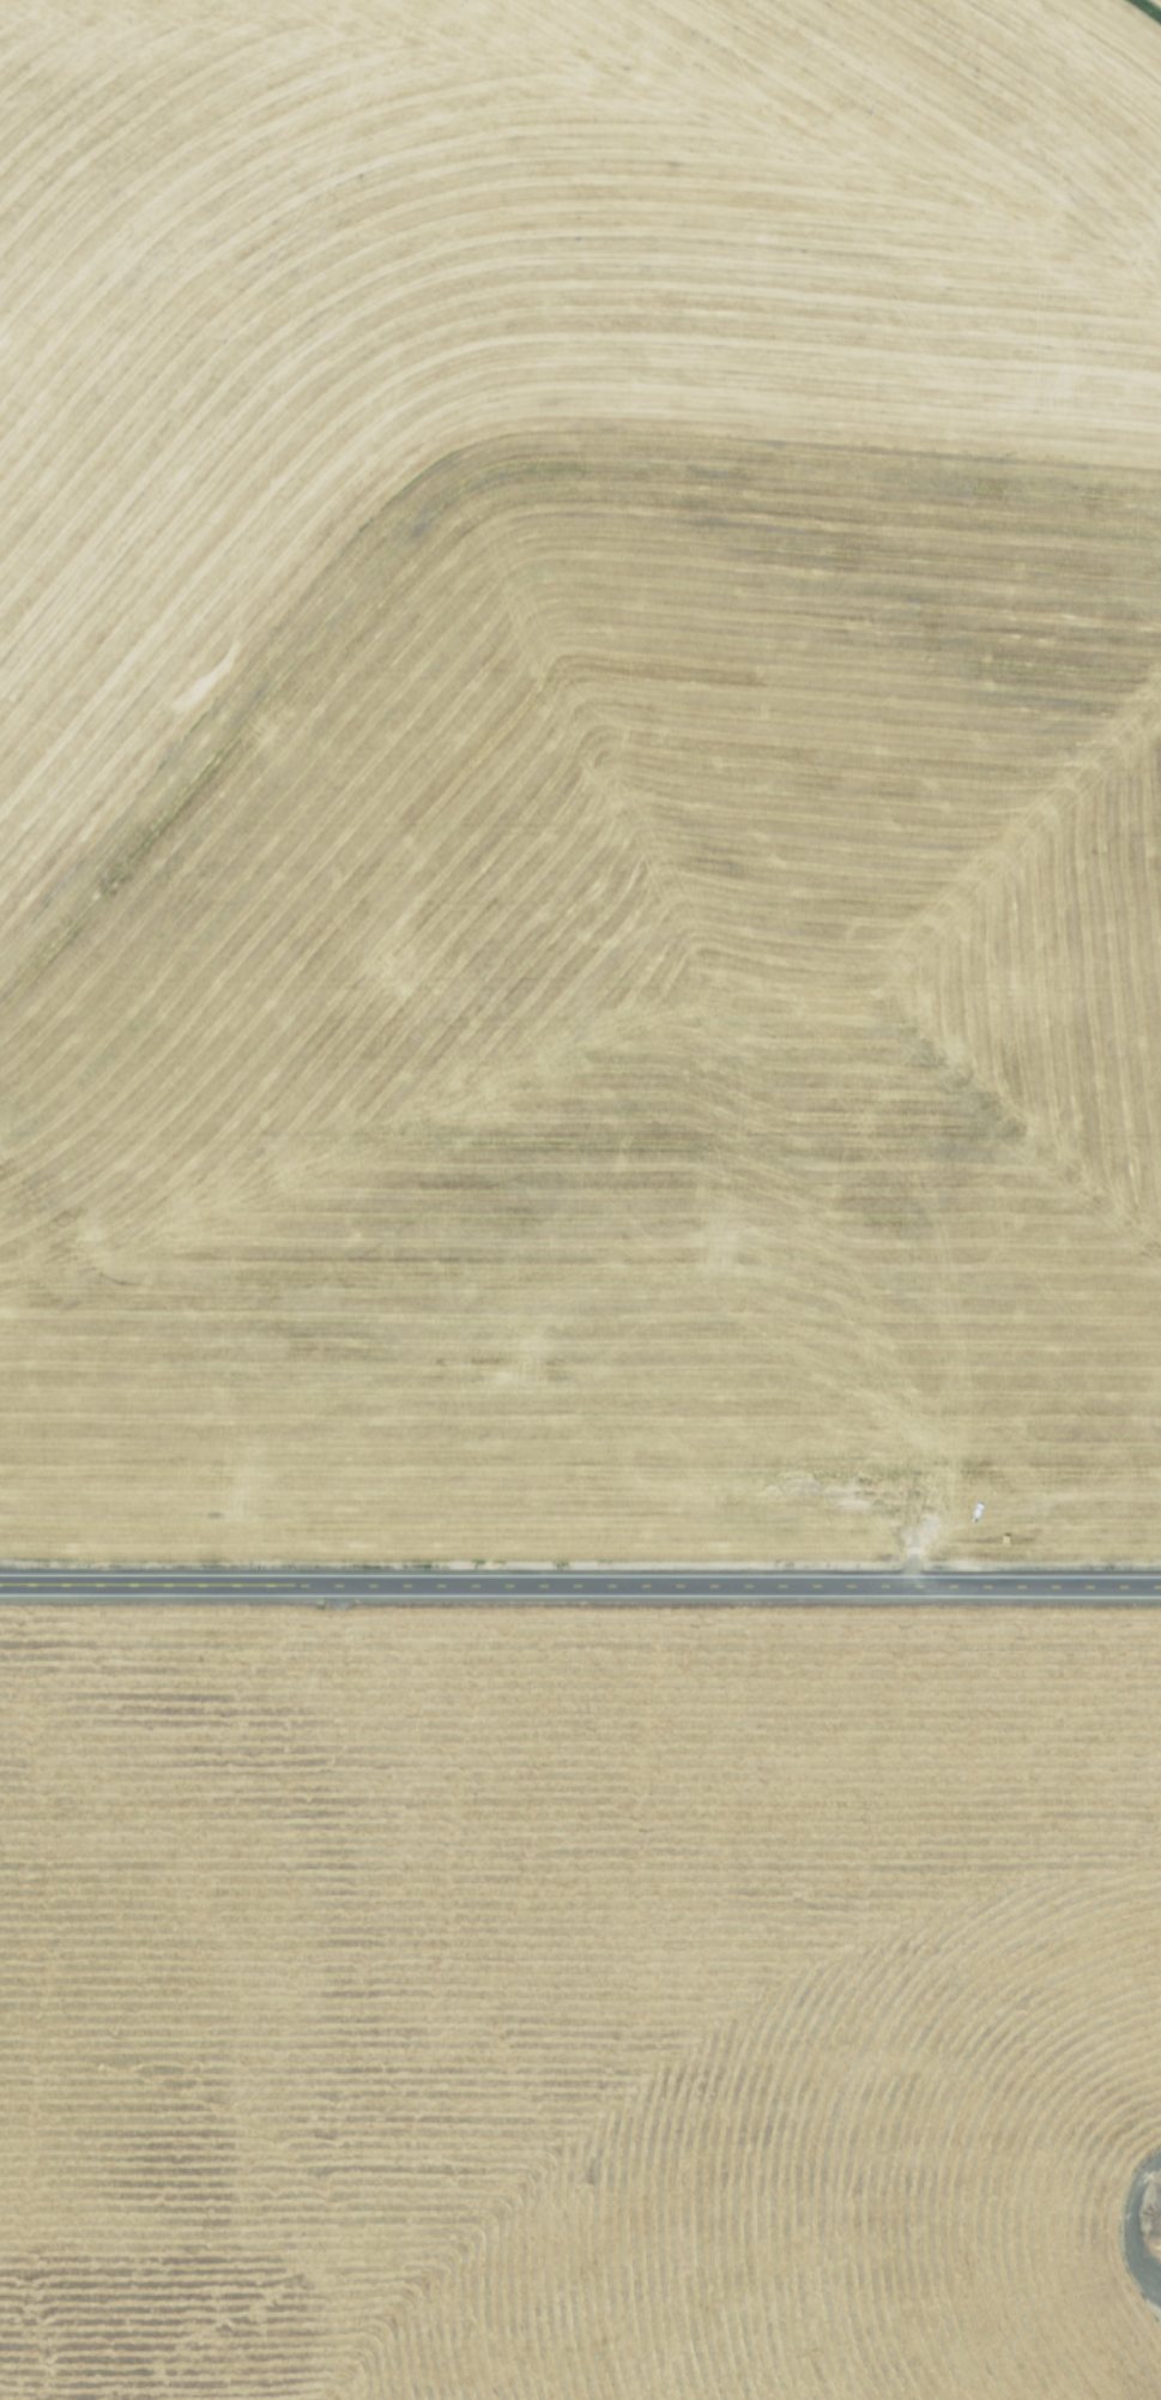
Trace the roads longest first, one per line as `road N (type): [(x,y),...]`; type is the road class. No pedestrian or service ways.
road 1 (tertiary): [(0,1585),(1160,1586)]

